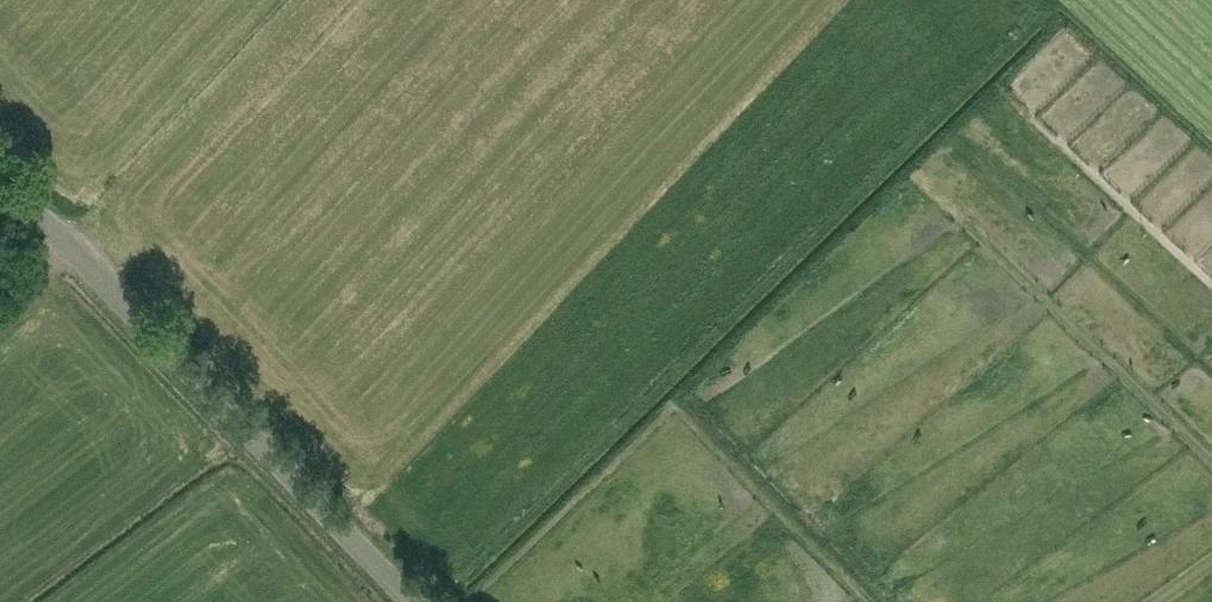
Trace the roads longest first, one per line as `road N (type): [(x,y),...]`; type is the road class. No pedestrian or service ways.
road 1 (unclassified): [(415,601),(0,169)]

